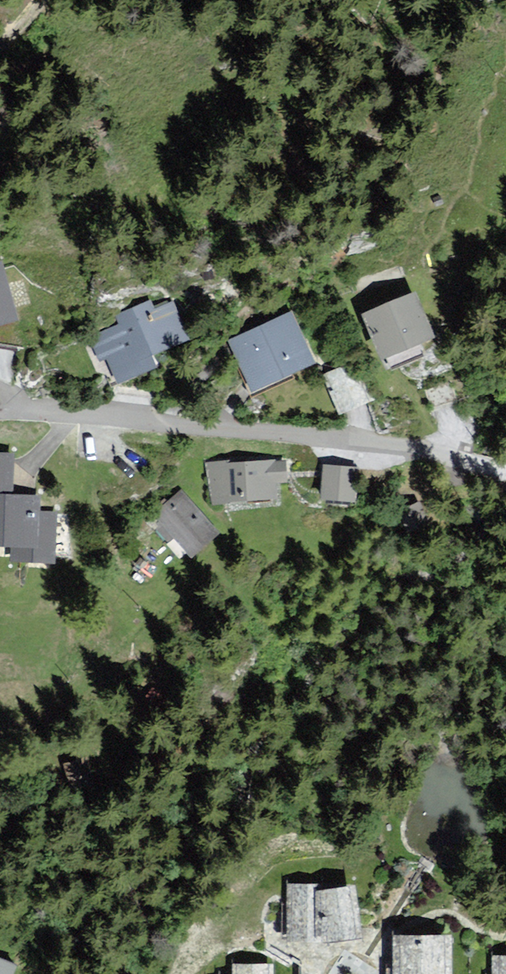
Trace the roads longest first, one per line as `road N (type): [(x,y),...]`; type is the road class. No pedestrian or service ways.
road 1 (residential): [(505,479),(299,440),(0,409)]

